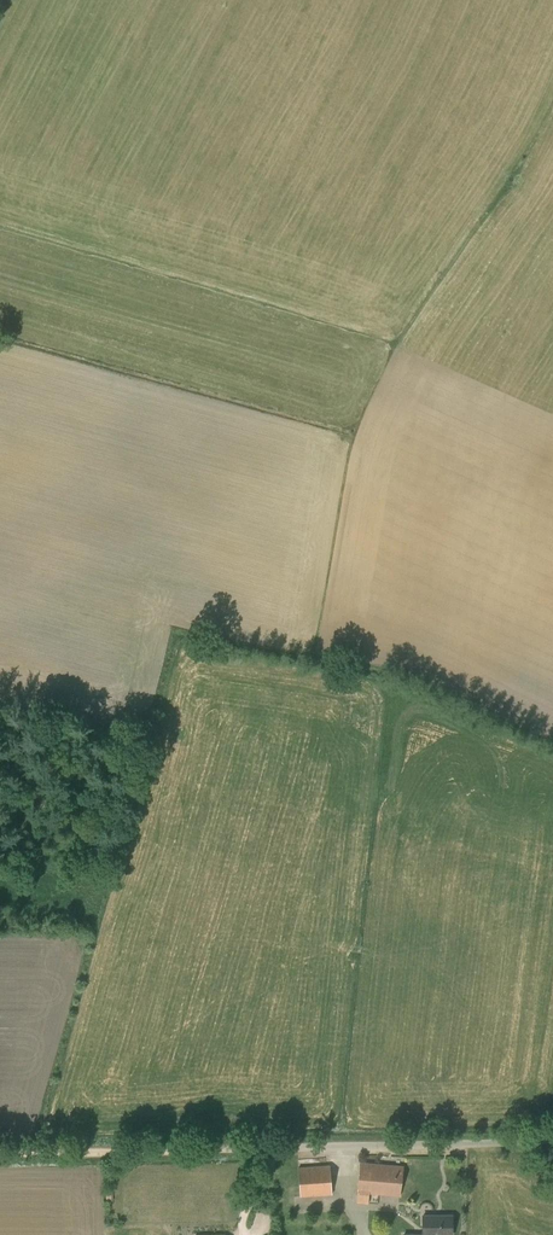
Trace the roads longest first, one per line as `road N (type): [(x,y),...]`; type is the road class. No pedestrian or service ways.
road 1 (unclassified): [(207,1148),(552,1138)]
road 2 (track): [(0,1152),(207,1148)]

